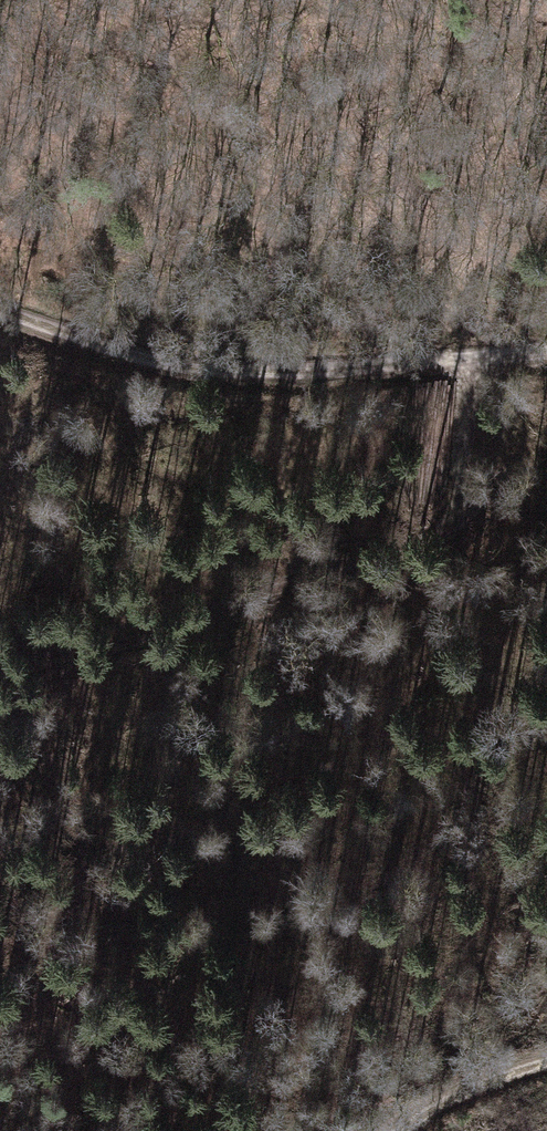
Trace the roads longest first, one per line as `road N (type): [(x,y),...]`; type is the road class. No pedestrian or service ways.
road 1 (track): [(0,707),(246,604),(425,549),(465,483),(467,355)]
road 2 (track): [(0,307),(159,357),(276,370),(546,349)]
road 3 (track): [(546,1061),(390,1130)]

